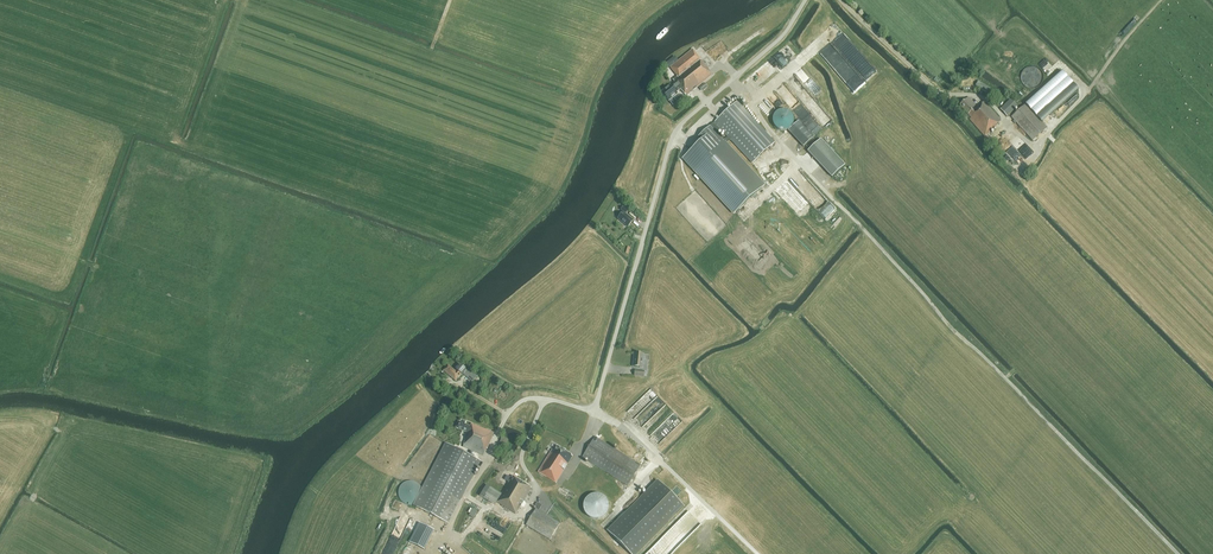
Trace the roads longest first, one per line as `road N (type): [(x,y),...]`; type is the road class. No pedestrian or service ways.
road 1 (track): [(781,144),(1178,553)]
road 2 (unclassified): [(594,411),(673,136),(783,35),(805,0)]
road 3 (track): [(1011,128),(1035,146),(1161,0)]
road 4 (track): [(758,553),(637,438)]

